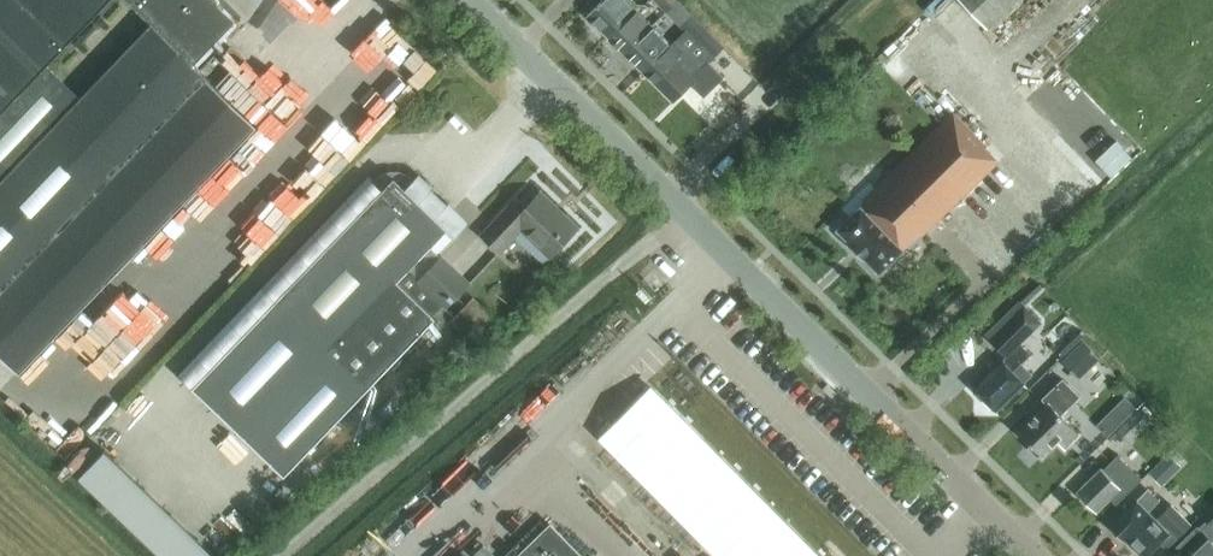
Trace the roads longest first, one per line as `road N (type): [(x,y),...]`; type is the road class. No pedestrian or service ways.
road 1 (unclassified): [(288,555),(691,212)]
road 2 (tertiary): [(1036,555),(691,212)]
road 3 (tertiary): [(691,212),(473,0)]

